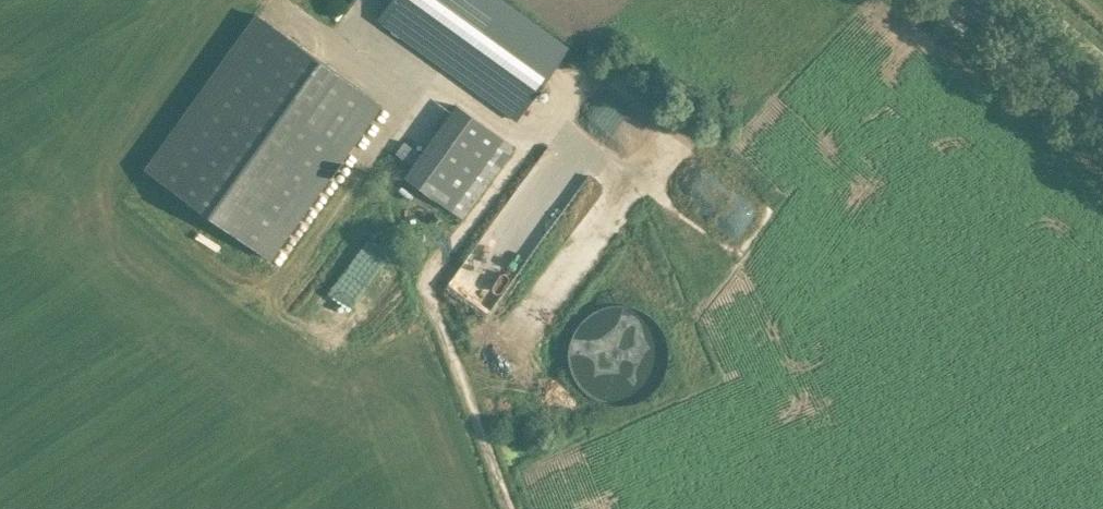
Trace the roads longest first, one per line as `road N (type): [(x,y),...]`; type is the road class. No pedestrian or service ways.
road 1 (track): [(508,508),(424,289),(558,115)]
road 2 (secondary): [(1102,104),(978,0)]

